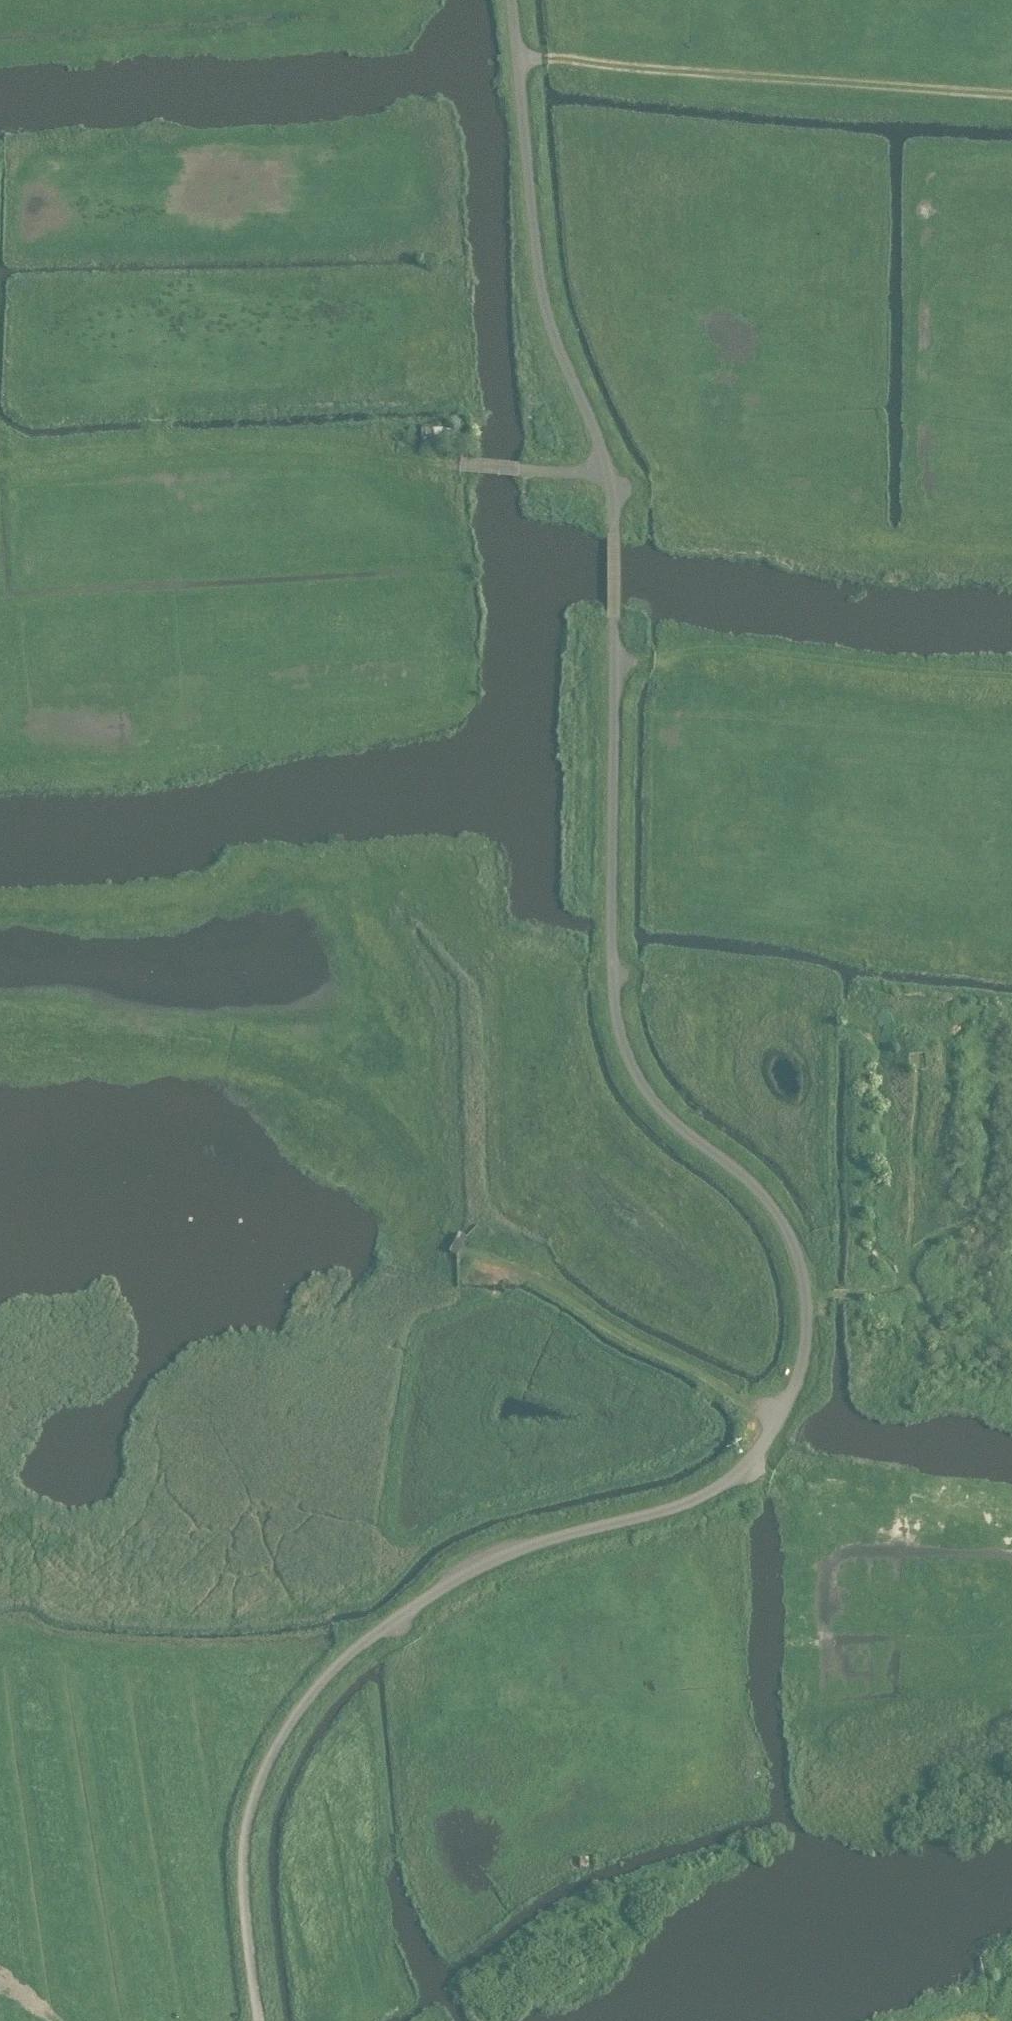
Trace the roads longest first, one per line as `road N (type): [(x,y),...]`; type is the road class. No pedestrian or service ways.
road 1 (track): [(259,2020),(243,1840),(259,1785),(292,1723),(359,1646),(498,1552),(657,1511),(715,1485),(757,1451),(802,1367),(805,1266),(781,1218),(699,1137),(662,1116),(637,1077),(621,1030),(612,941),(617,497),(540,289),(514,0)]
road 2 (track): [(1011,95),(521,59)]

